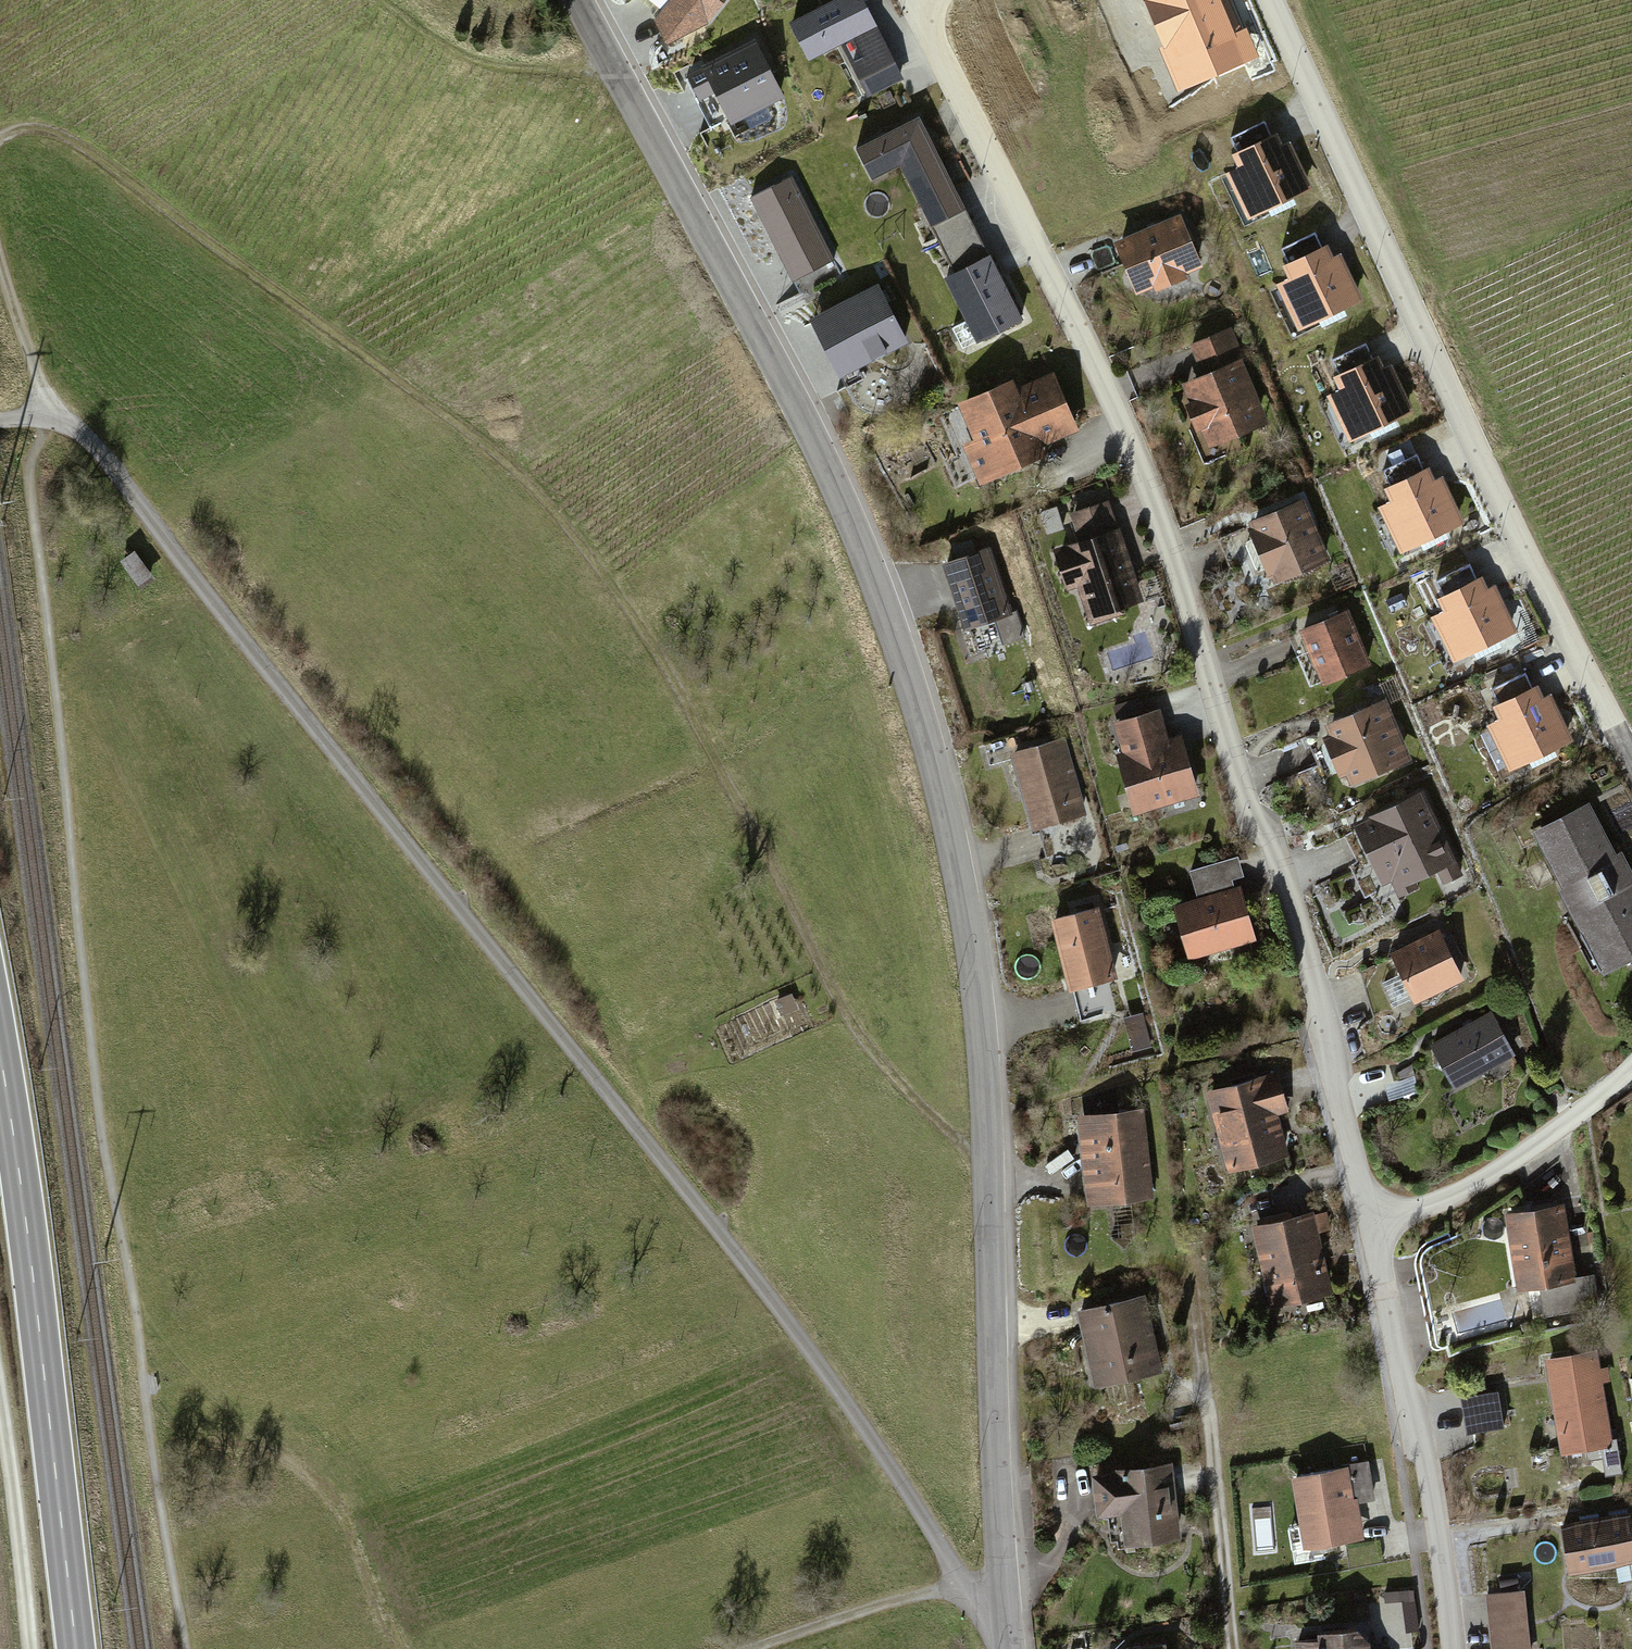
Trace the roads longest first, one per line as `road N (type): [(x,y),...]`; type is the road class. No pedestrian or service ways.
road 1 (unclassified): [(1007,1632),(971,941),(927,730),(824,454),(580,0)]
road 2 (track): [(53,409),(111,466),(801,1339),(1007,1632)]
road 3 (track): [(0,136),(30,125),(69,139),(478,444),(577,541),(655,657),(847,1020),(983,1152)]
road 4 (residential): [(1373,1227),(1282,872),(1245,795),(1154,504),(1054,272),(936,48),(929,0)]
road 5 (residential): [(1631,759),(1378,250),(1271,0)]
road 6 (secondary): [(0,1053),(76,1648)]
road 7 (residential): [(1451,1648),(1434,1510),(1373,1227)]
road 8 (residential): [(1240,1648),(1191,1244)]
road 9 (track): [(400,1648),(345,1524),(310,1478),(238,1449),(153,1453)]
road 10 (residential): [(1631,1072),(1515,1161),(1373,1227)]
road 11 (track): [(31,1648),(0,1381)]
road 12 (track): [(971,1587),(764,1648)]
road 13 (track): [(53,409),(0,272)]

